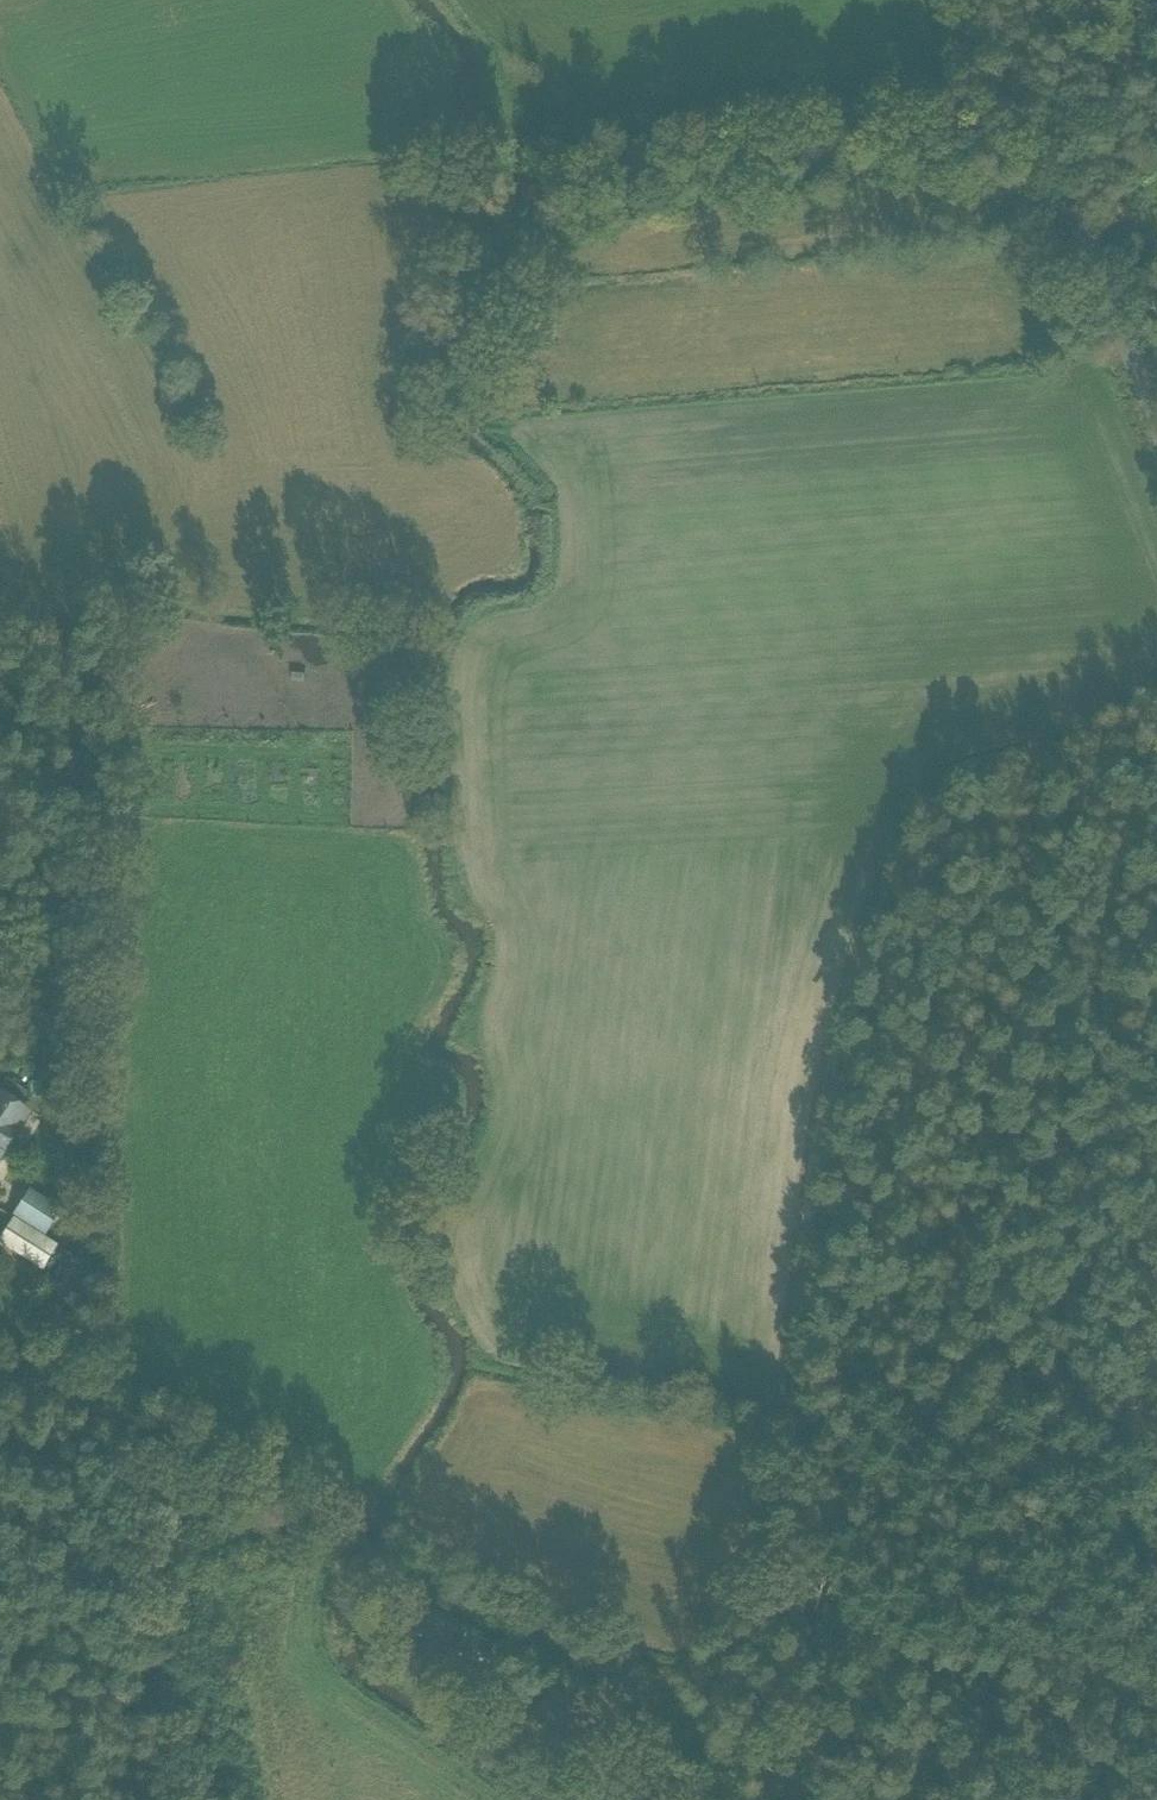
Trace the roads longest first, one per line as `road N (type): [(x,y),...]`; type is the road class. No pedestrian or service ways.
road 1 (track): [(0,1353),(635,1673),(678,1658)]
road 2 (unclassified): [(1156,438),(975,0)]

